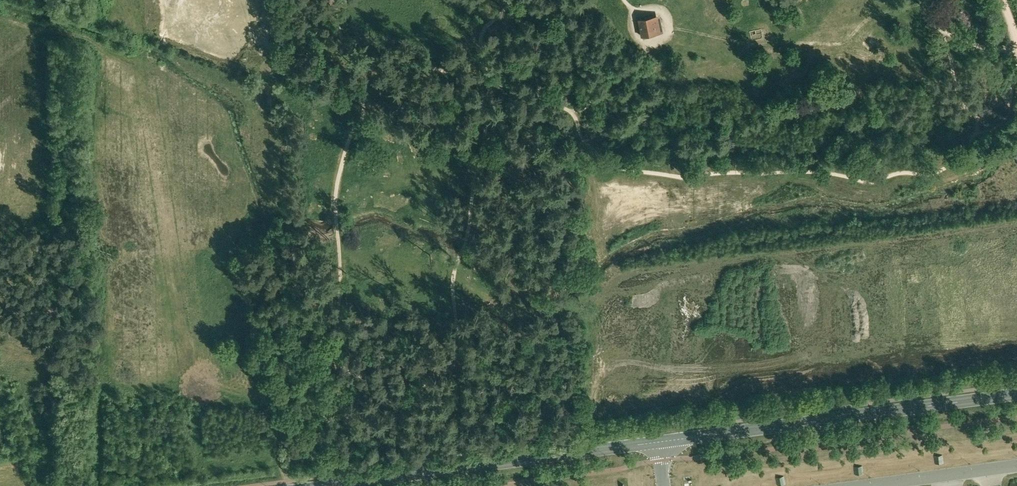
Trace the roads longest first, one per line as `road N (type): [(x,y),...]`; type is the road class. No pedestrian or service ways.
road 1 (tertiary): [(659,443),(1016,395)]
road 2 (tertiary): [(335,485),(659,443)]
road 3 (unclassified): [(877,485),(1016,467)]

